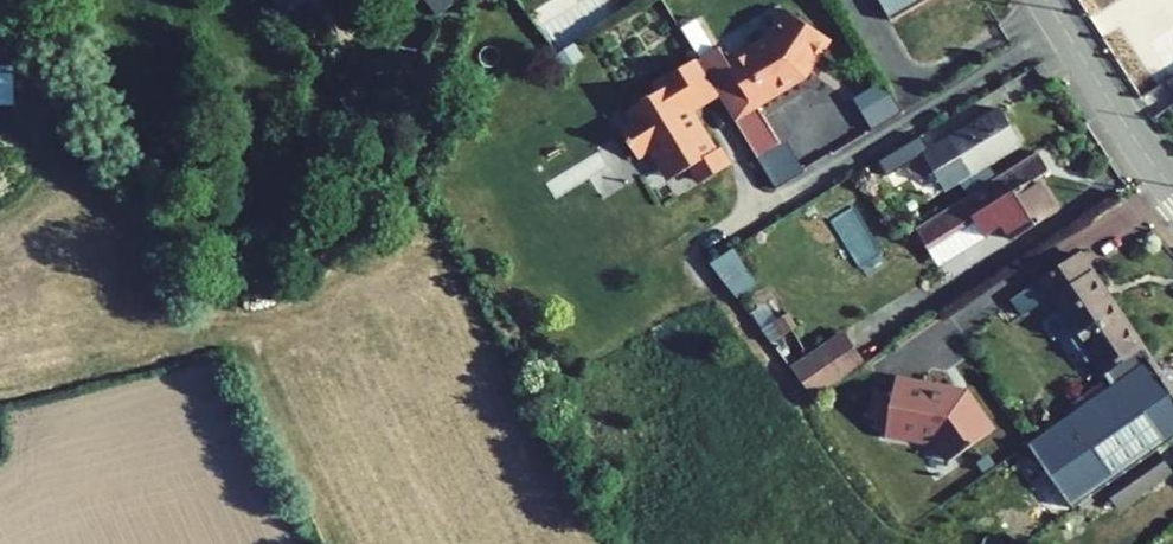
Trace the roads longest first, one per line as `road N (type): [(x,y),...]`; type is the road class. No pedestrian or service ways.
road 1 (tertiary): [(1045,0),(1172,191)]

